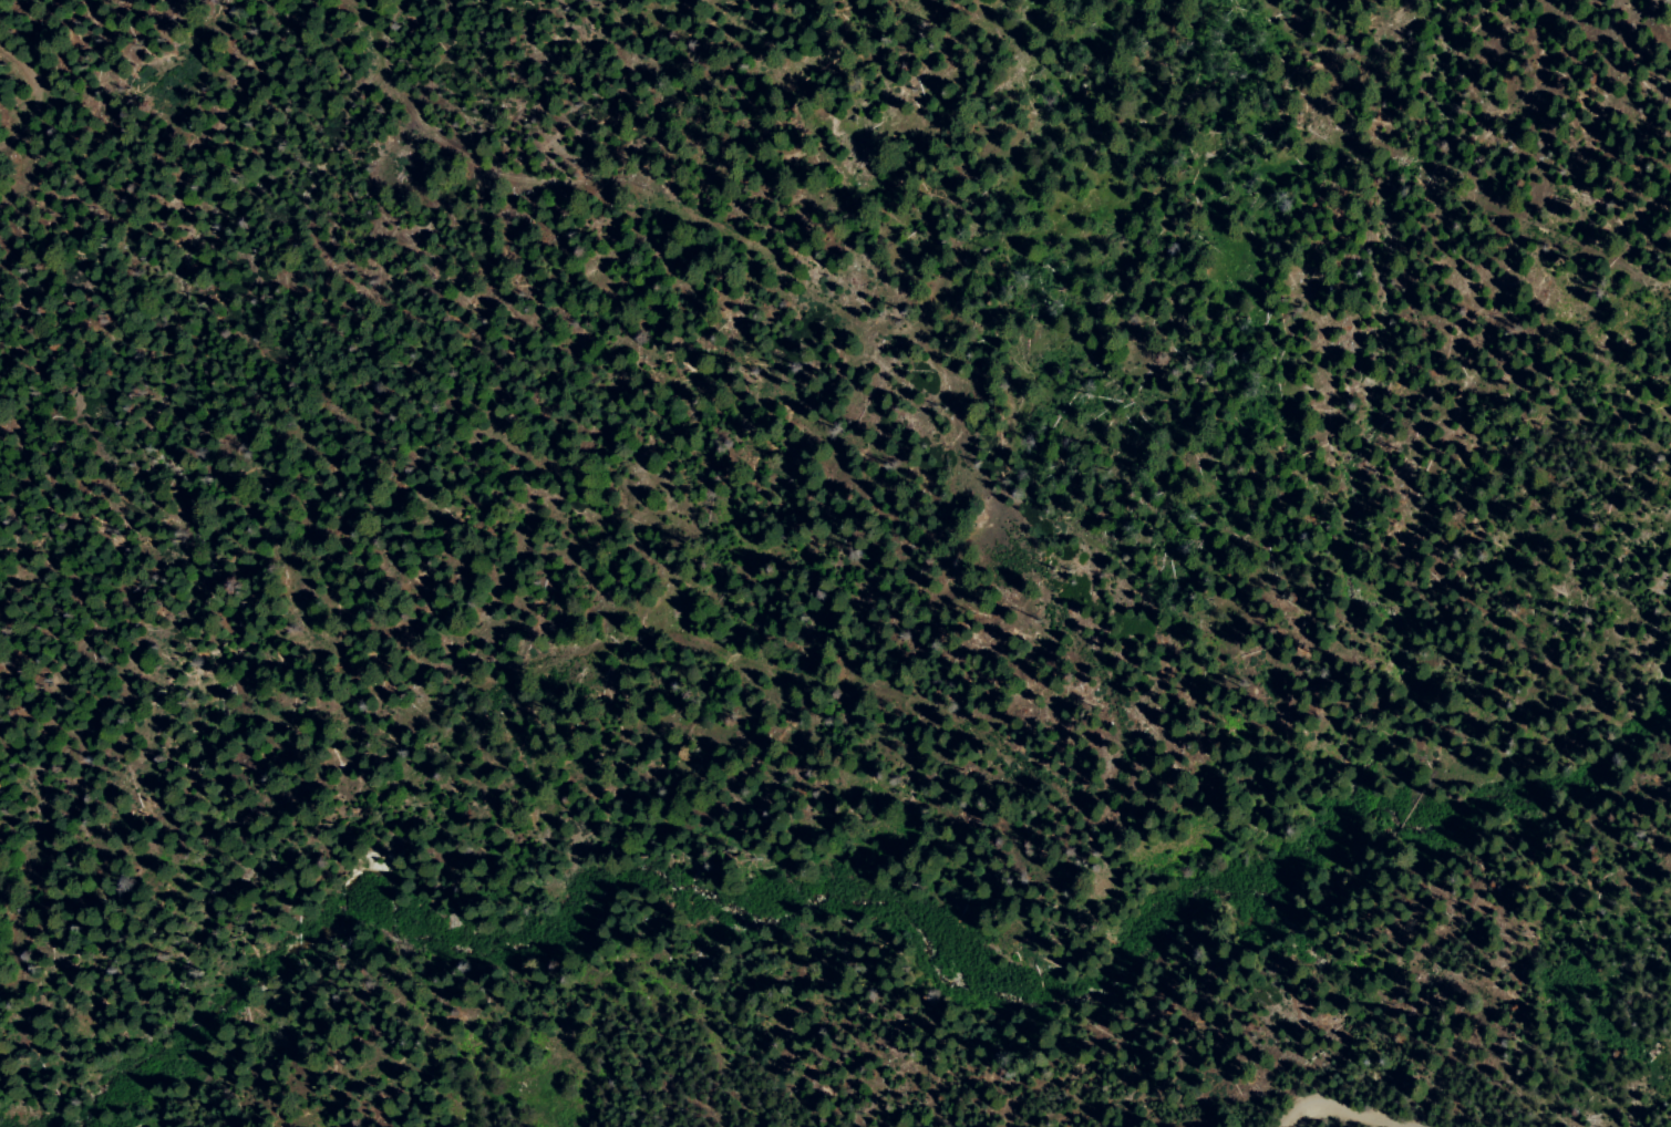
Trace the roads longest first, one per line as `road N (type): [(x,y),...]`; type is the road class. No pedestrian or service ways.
road 1 (residential): [(1411,1126),(1312,1105),(1289,1126)]
road 2 (track): [(0,50),(39,79),(32,111),(0,142)]

